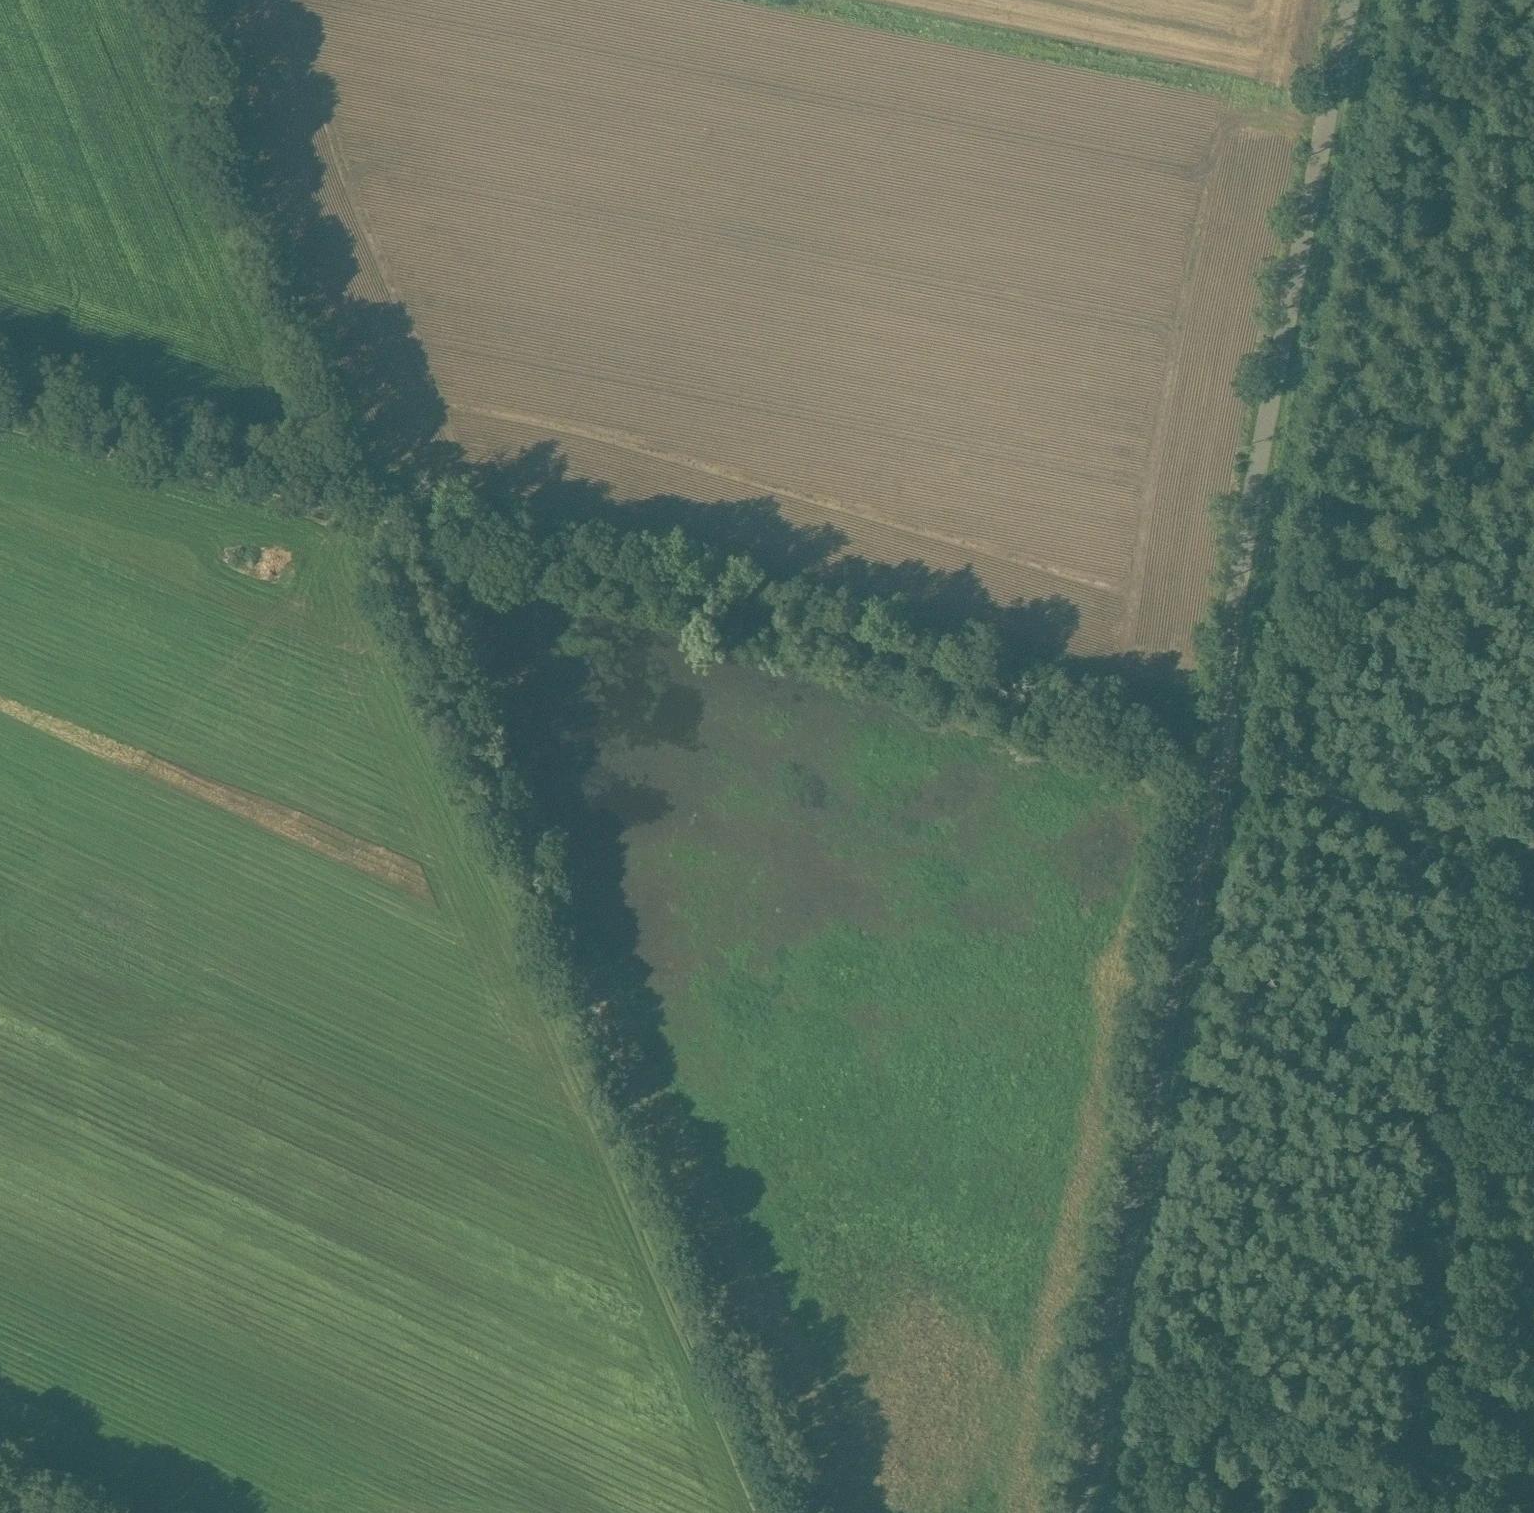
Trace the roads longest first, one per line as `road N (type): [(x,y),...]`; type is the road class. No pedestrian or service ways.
road 1 (unclassified): [(1080,1512),(1265,449),(1353,0)]

